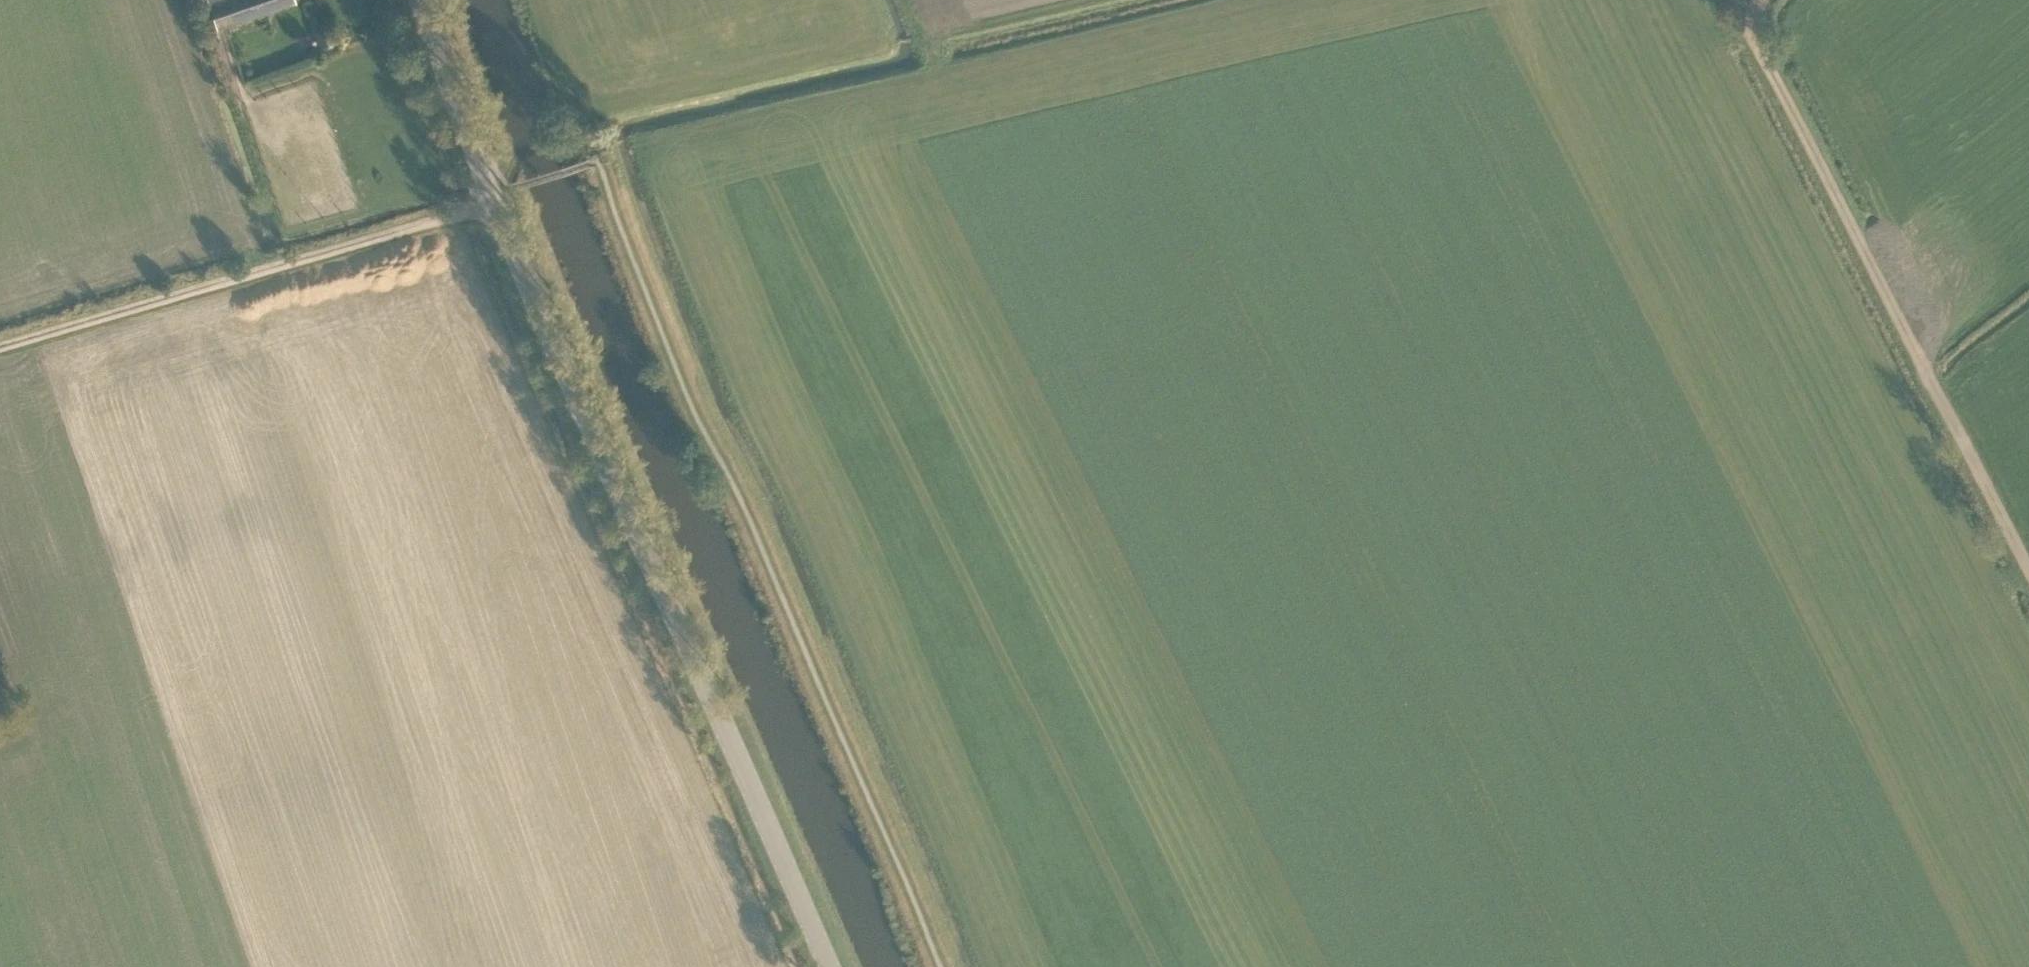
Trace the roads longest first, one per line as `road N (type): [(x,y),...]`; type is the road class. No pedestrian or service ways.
road 1 (secondary): [(831,966),(548,334),(422,0)]
road 2 (track): [(2028,580),(1756,42),(1764,0)]

